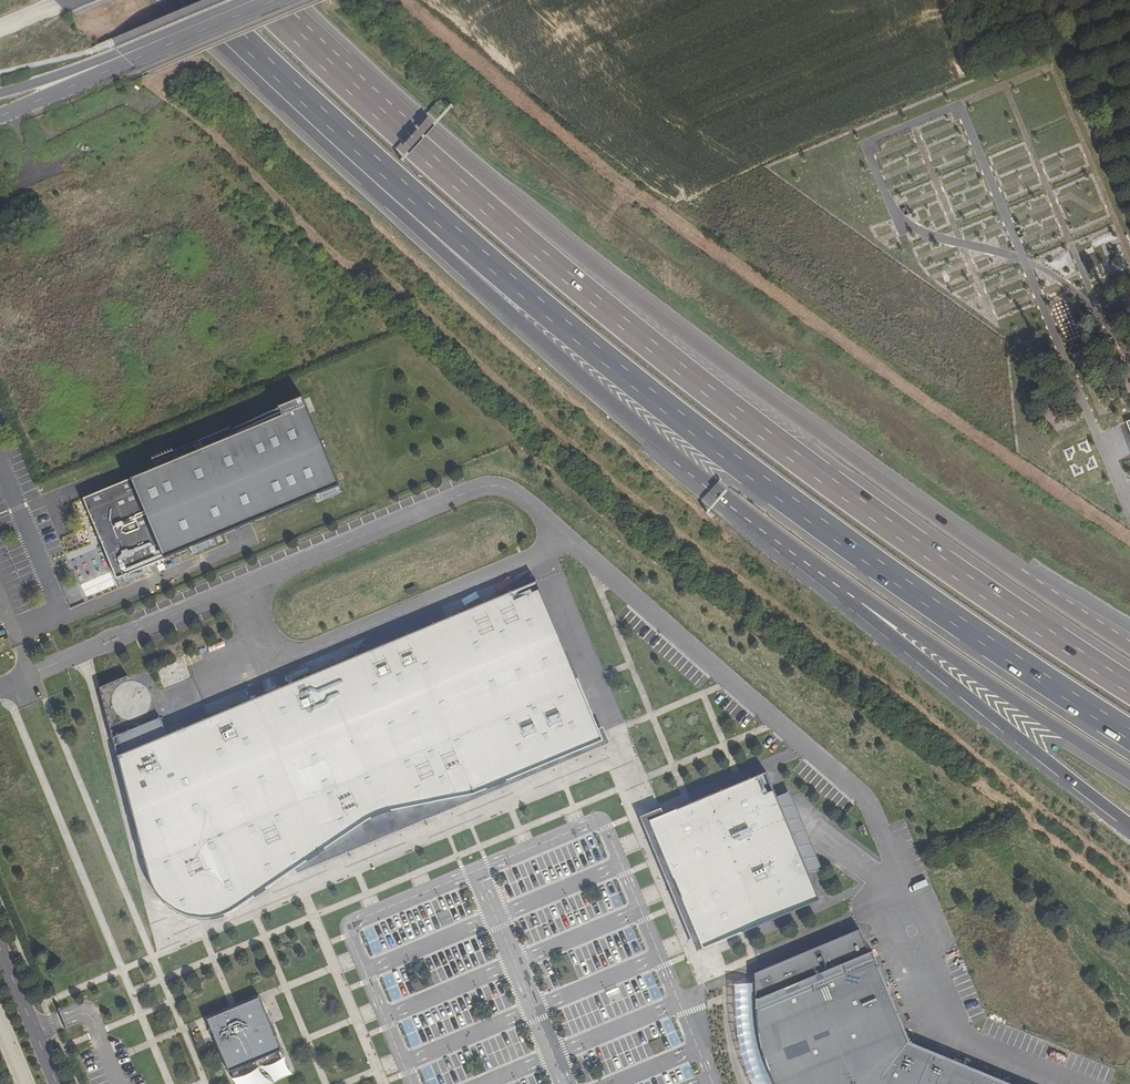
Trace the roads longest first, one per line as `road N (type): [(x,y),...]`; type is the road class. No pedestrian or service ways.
road 1 (motorway): [(204,0),(563,326),(798,512),(1129,733)]
road 2 (motorway): [(175,0),(552,352),(768,529),(865,598)]
road 3 (motorway): [(1129,688),(937,561),(776,441),(621,322),(415,145)]
road 4 (motorway): [(1129,646),(980,552),(479,177),(415,145)]
road 5 (motorway): [(865,598),(896,638),(1129,824)]
road 6 (motorway): [(865,598),(1129,775)]
road 7 (motorway): [(415,145),(266,0)]
road 8 (secondary): [(0,115),(136,52)]
road 9 (tertiary): [(56,1083),(0,949)]
road 10 (secondary): [(136,52),(0,94)]
road 11 (secondary): [(264,0),(136,52)]

